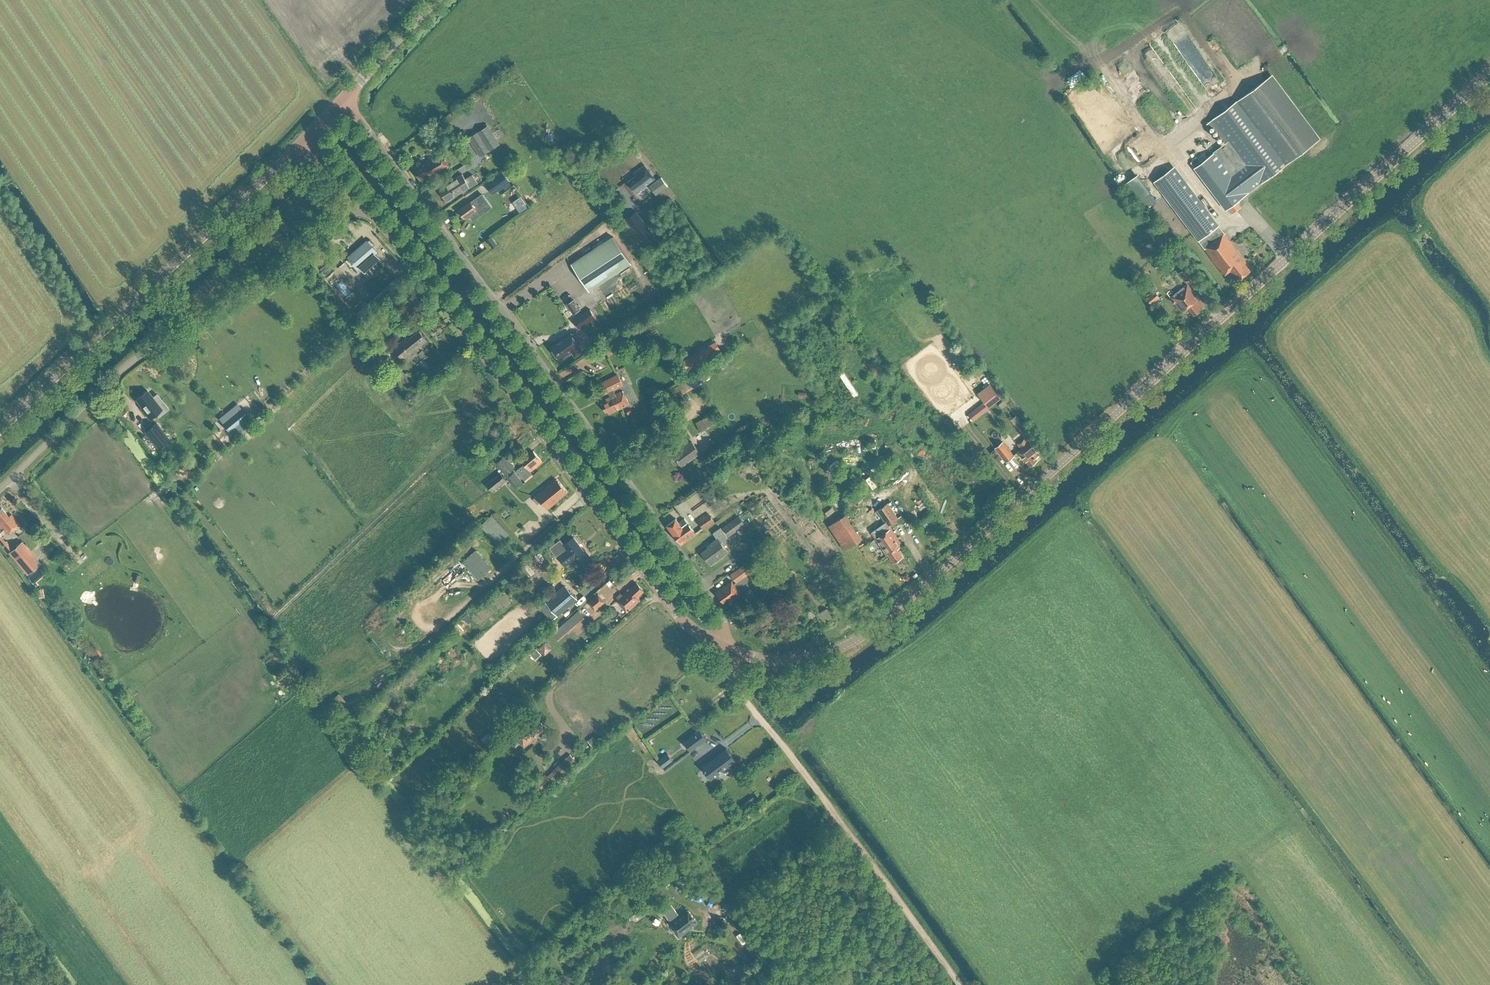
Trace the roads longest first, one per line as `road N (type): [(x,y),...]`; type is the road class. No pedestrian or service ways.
road 1 (tertiary): [(737,652),(811,657),(866,631),(1489,72)]
road 2 (unclassified): [(721,644),(711,591),(342,97)]
road 3 (tertiary): [(721,644),(668,602),(434,287),(360,201)]
road 4 (unclassified): [(0,485),(128,361),(254,291),(360,201)]
road 5 (tertiary): [(0,427),(301,135)]
road 6 (track): [(963,984),(735,687)]
road 7 (track): [(500,311),(635,200)]
road 8 (unclassified): [(342,97),(437,0)]

